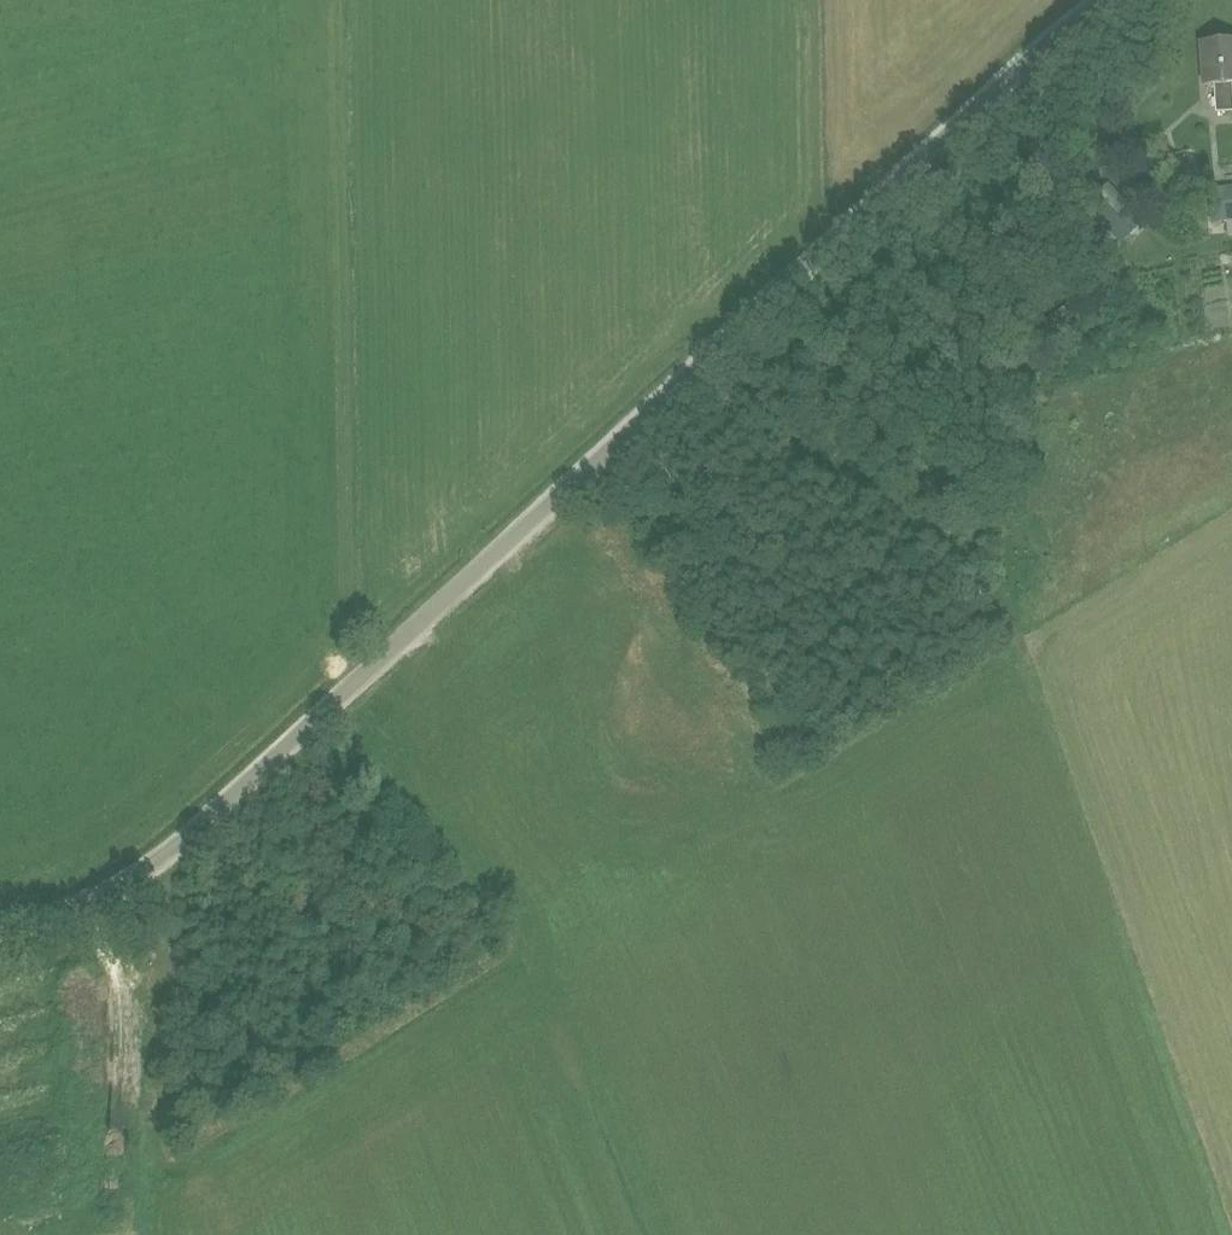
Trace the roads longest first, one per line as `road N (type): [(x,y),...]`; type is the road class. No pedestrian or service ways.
road 1 (unclassified): [(0,934),(61,913),(139,868),(1100,0)]

